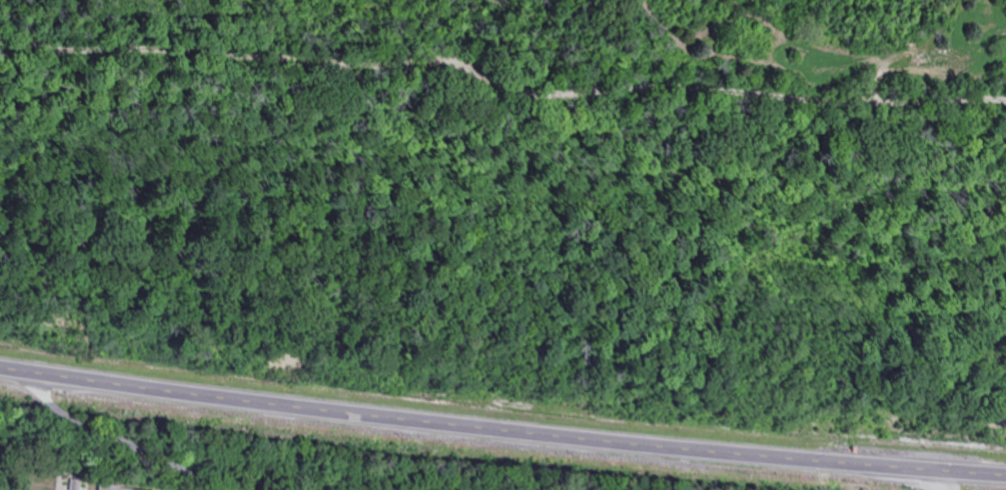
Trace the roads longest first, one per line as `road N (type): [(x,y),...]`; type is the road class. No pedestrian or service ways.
road 1 (primary): [(1005,472),(766,457),(0,368)]
road 2 (residential): [(1005,82),(0,10)]

